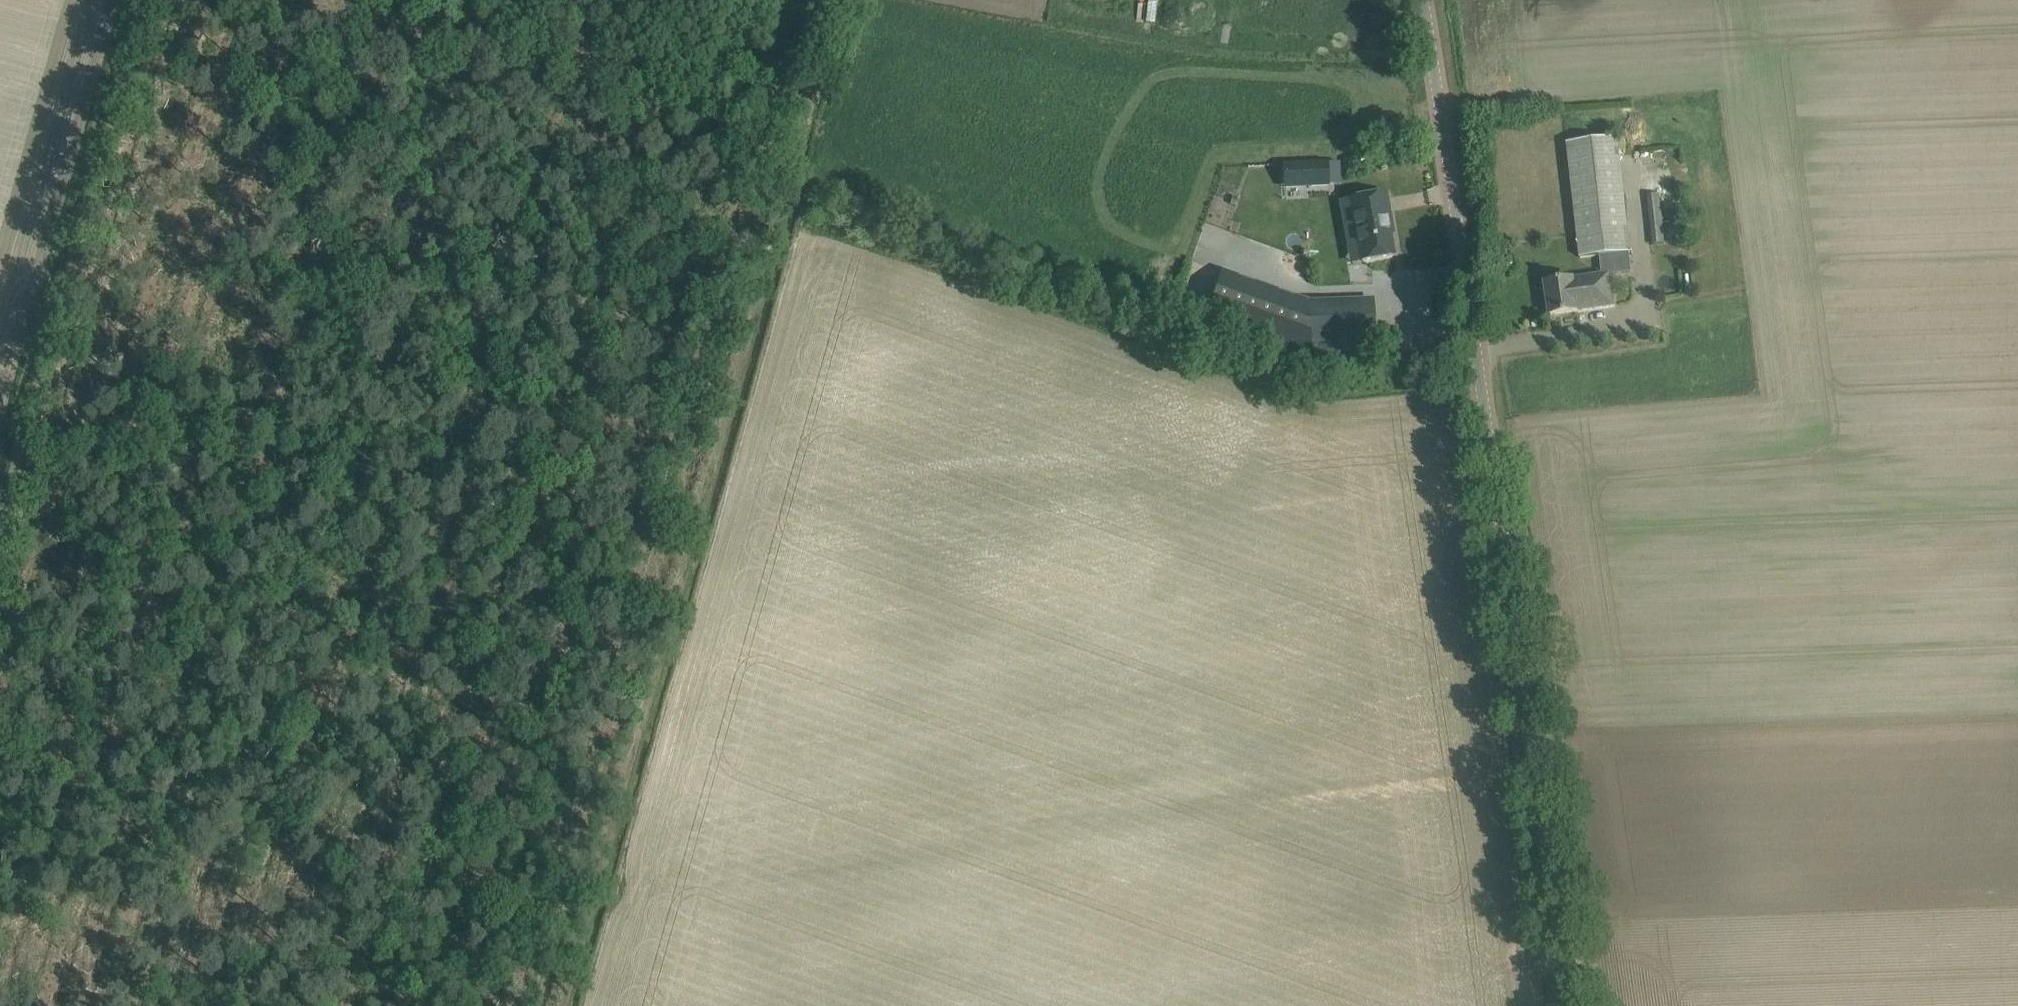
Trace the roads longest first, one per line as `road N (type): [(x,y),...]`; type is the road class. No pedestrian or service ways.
road 1 (tertiary): [(1575,1005),(1423,0)]

